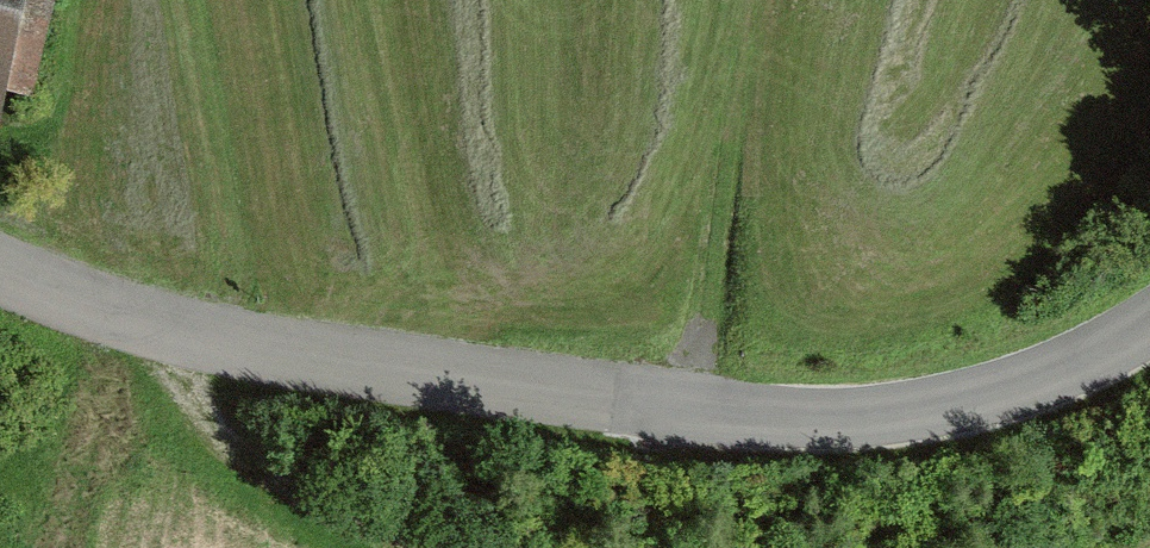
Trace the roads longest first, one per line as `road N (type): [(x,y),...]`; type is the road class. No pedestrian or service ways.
road 1 (unclassified): [(0,269),(153,325),(452,376),(808,419),(910,411),(1008,387),(1094,354),(1149,320)]
road 2 (track): [(735,412),(738,376),(725,333),(773,0)]
road 3 (track): [(417,547),(316,507),(208,422),(153,325)]

